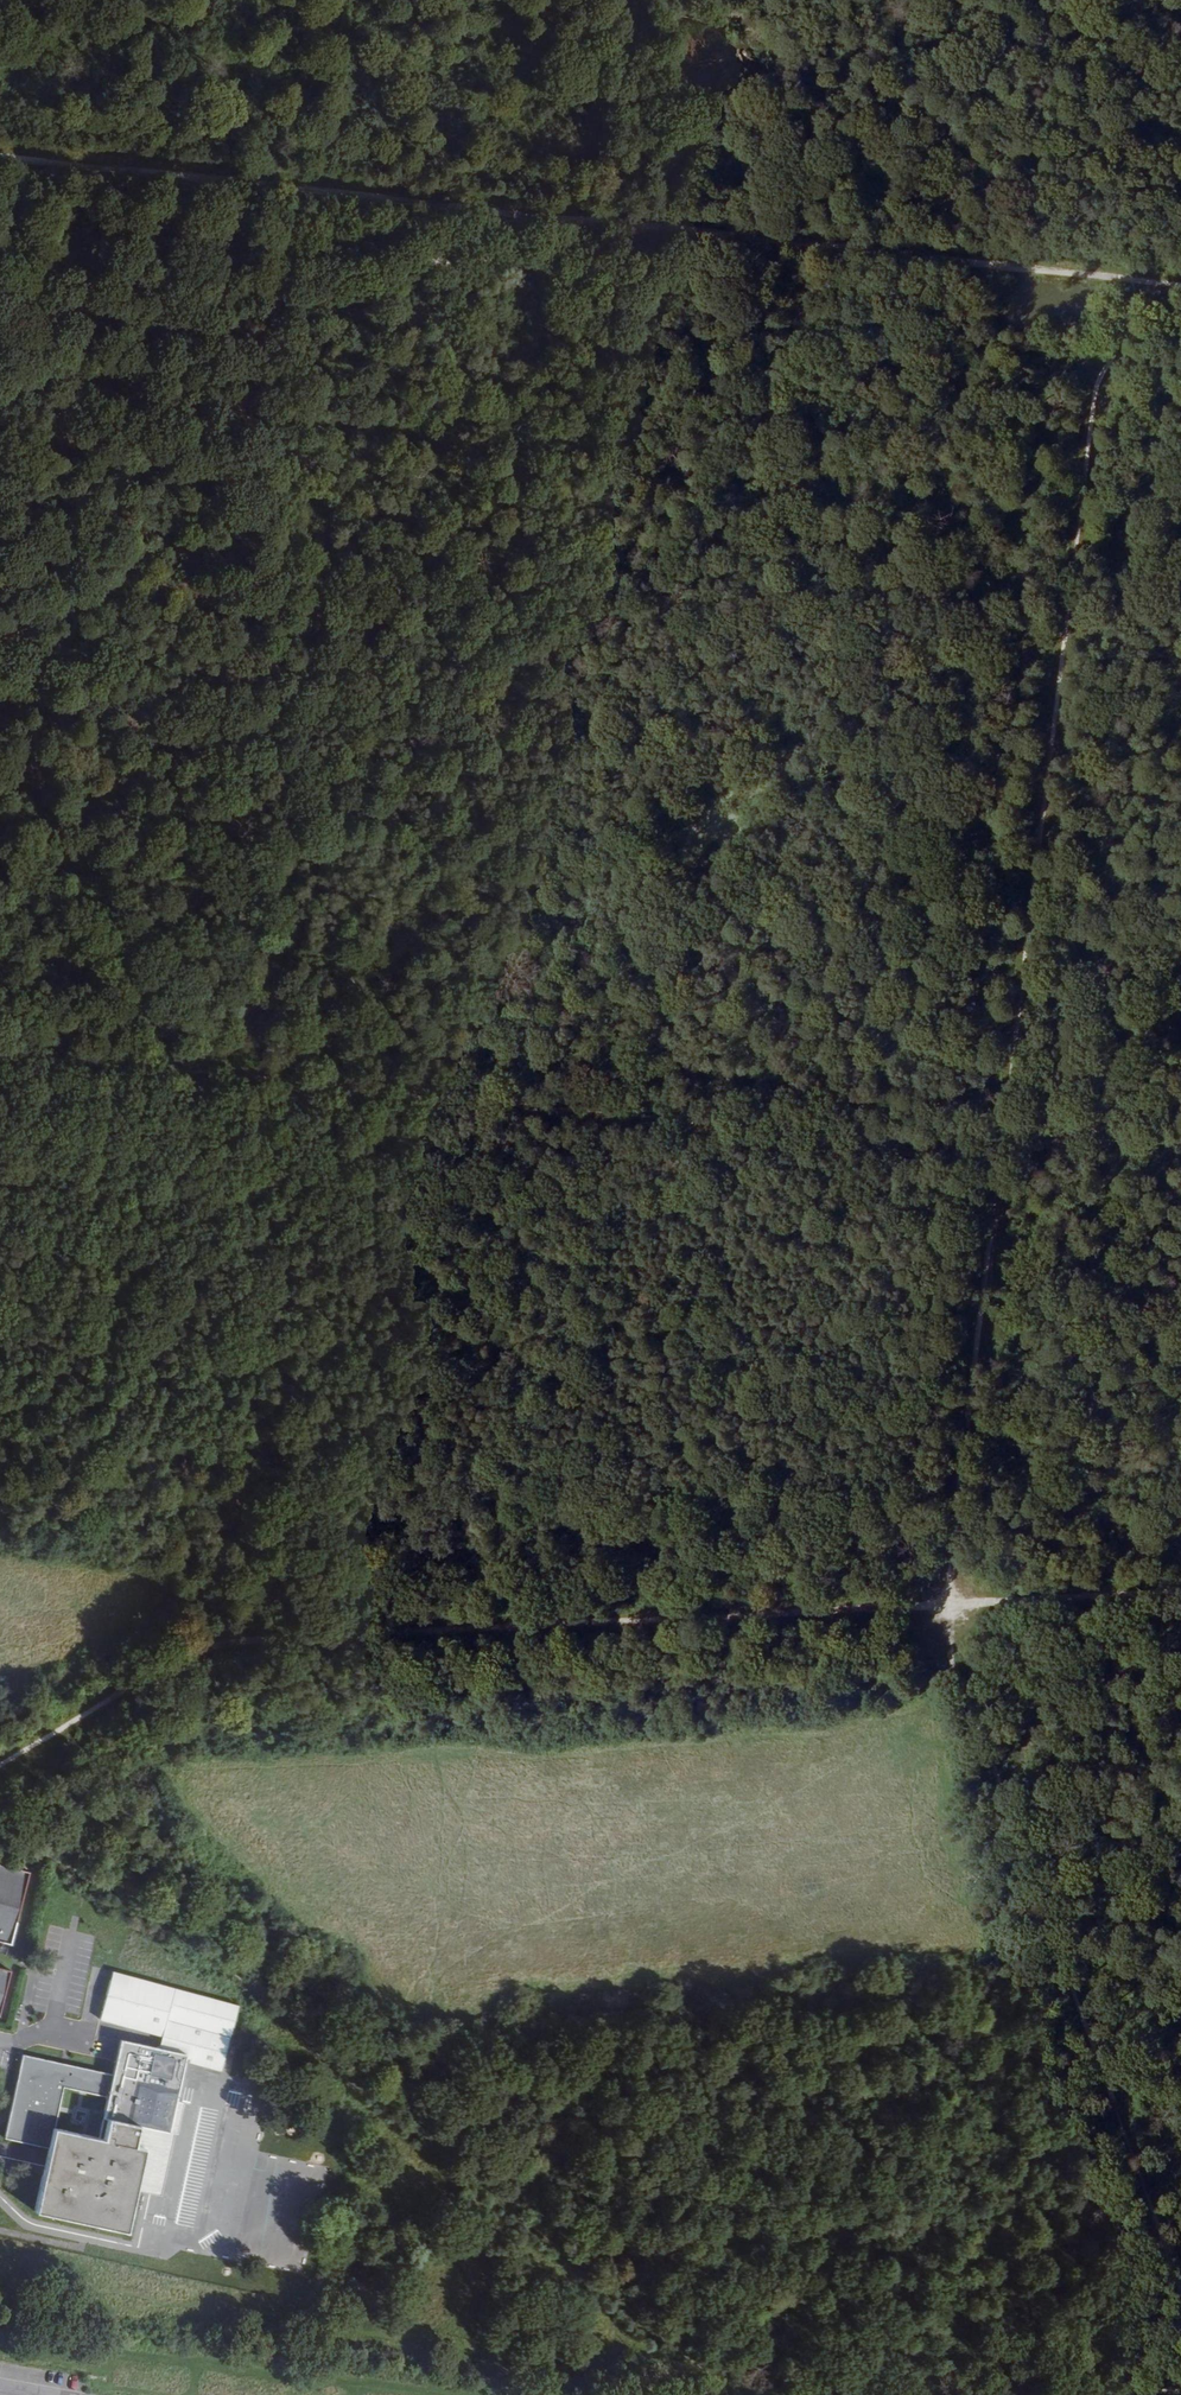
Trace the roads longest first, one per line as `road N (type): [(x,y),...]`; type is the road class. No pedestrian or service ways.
road 1 (track): [(1180,1596),(216,1651),(0,1766)]
road 2 (track): [(0,164),(1180,288)]
road 3 (track): [(0,1824),(167,1913),(607,2287),(747,2394)]

